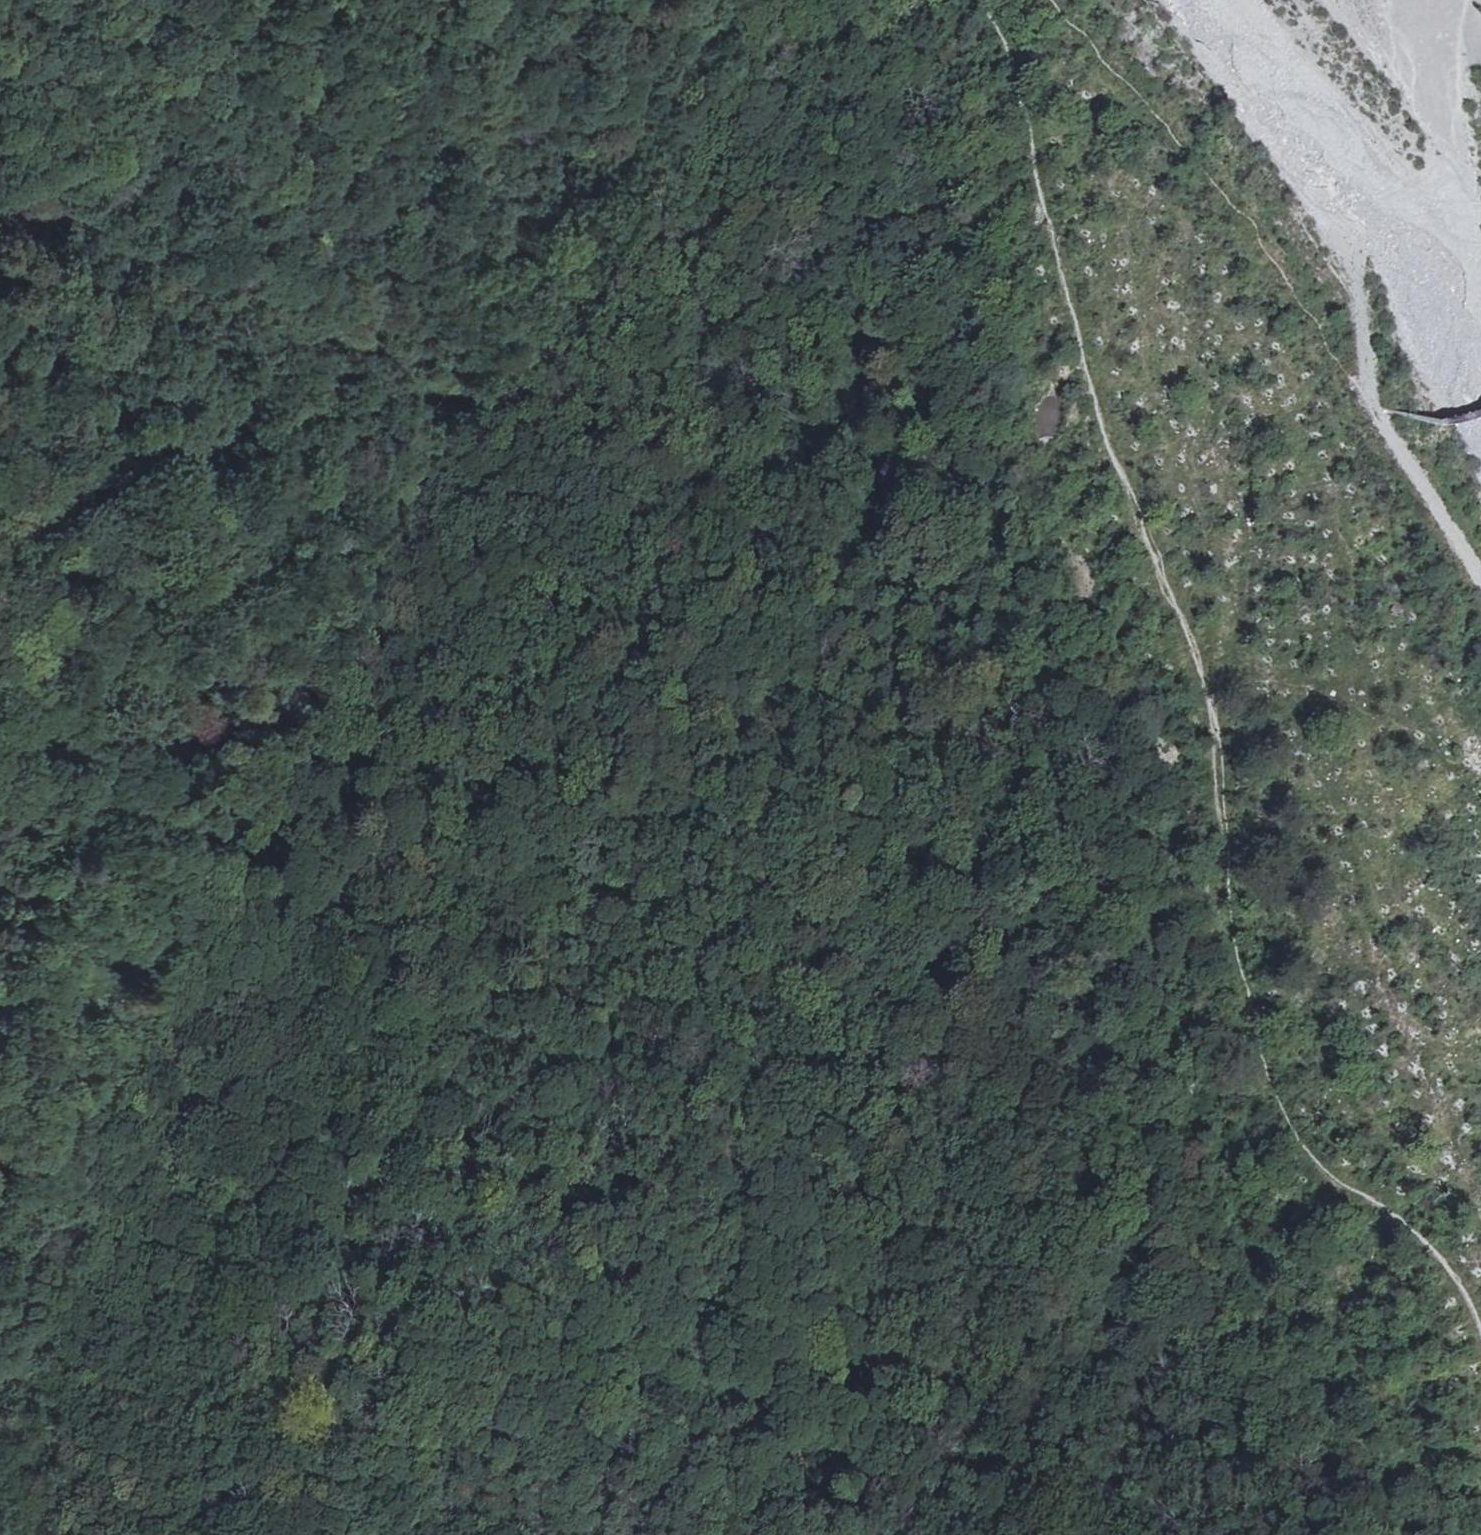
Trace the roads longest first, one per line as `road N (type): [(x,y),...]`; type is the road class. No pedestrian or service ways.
road 1 (track): [(1397,451),(1480,579)]

